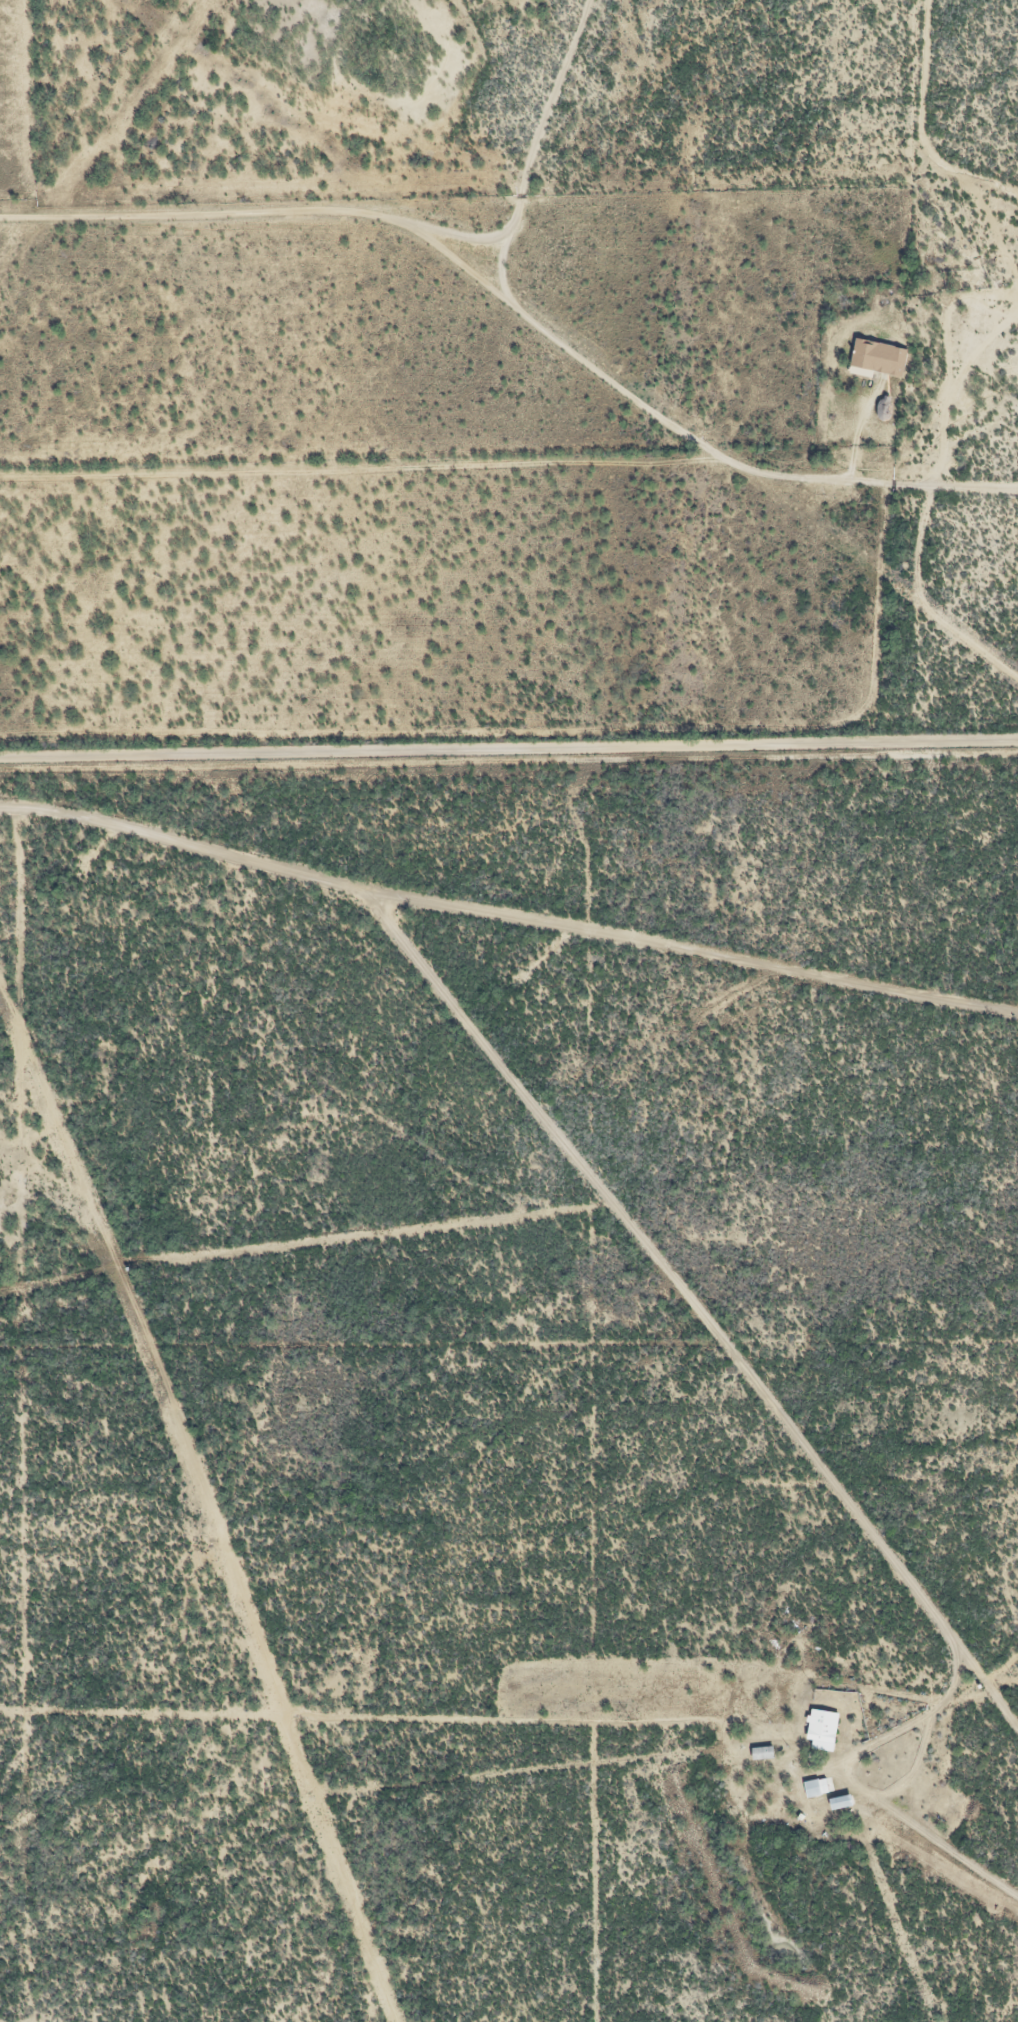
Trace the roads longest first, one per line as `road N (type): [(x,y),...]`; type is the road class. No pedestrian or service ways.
road 1 (residential): [(1017,1471),(836,1489)]

